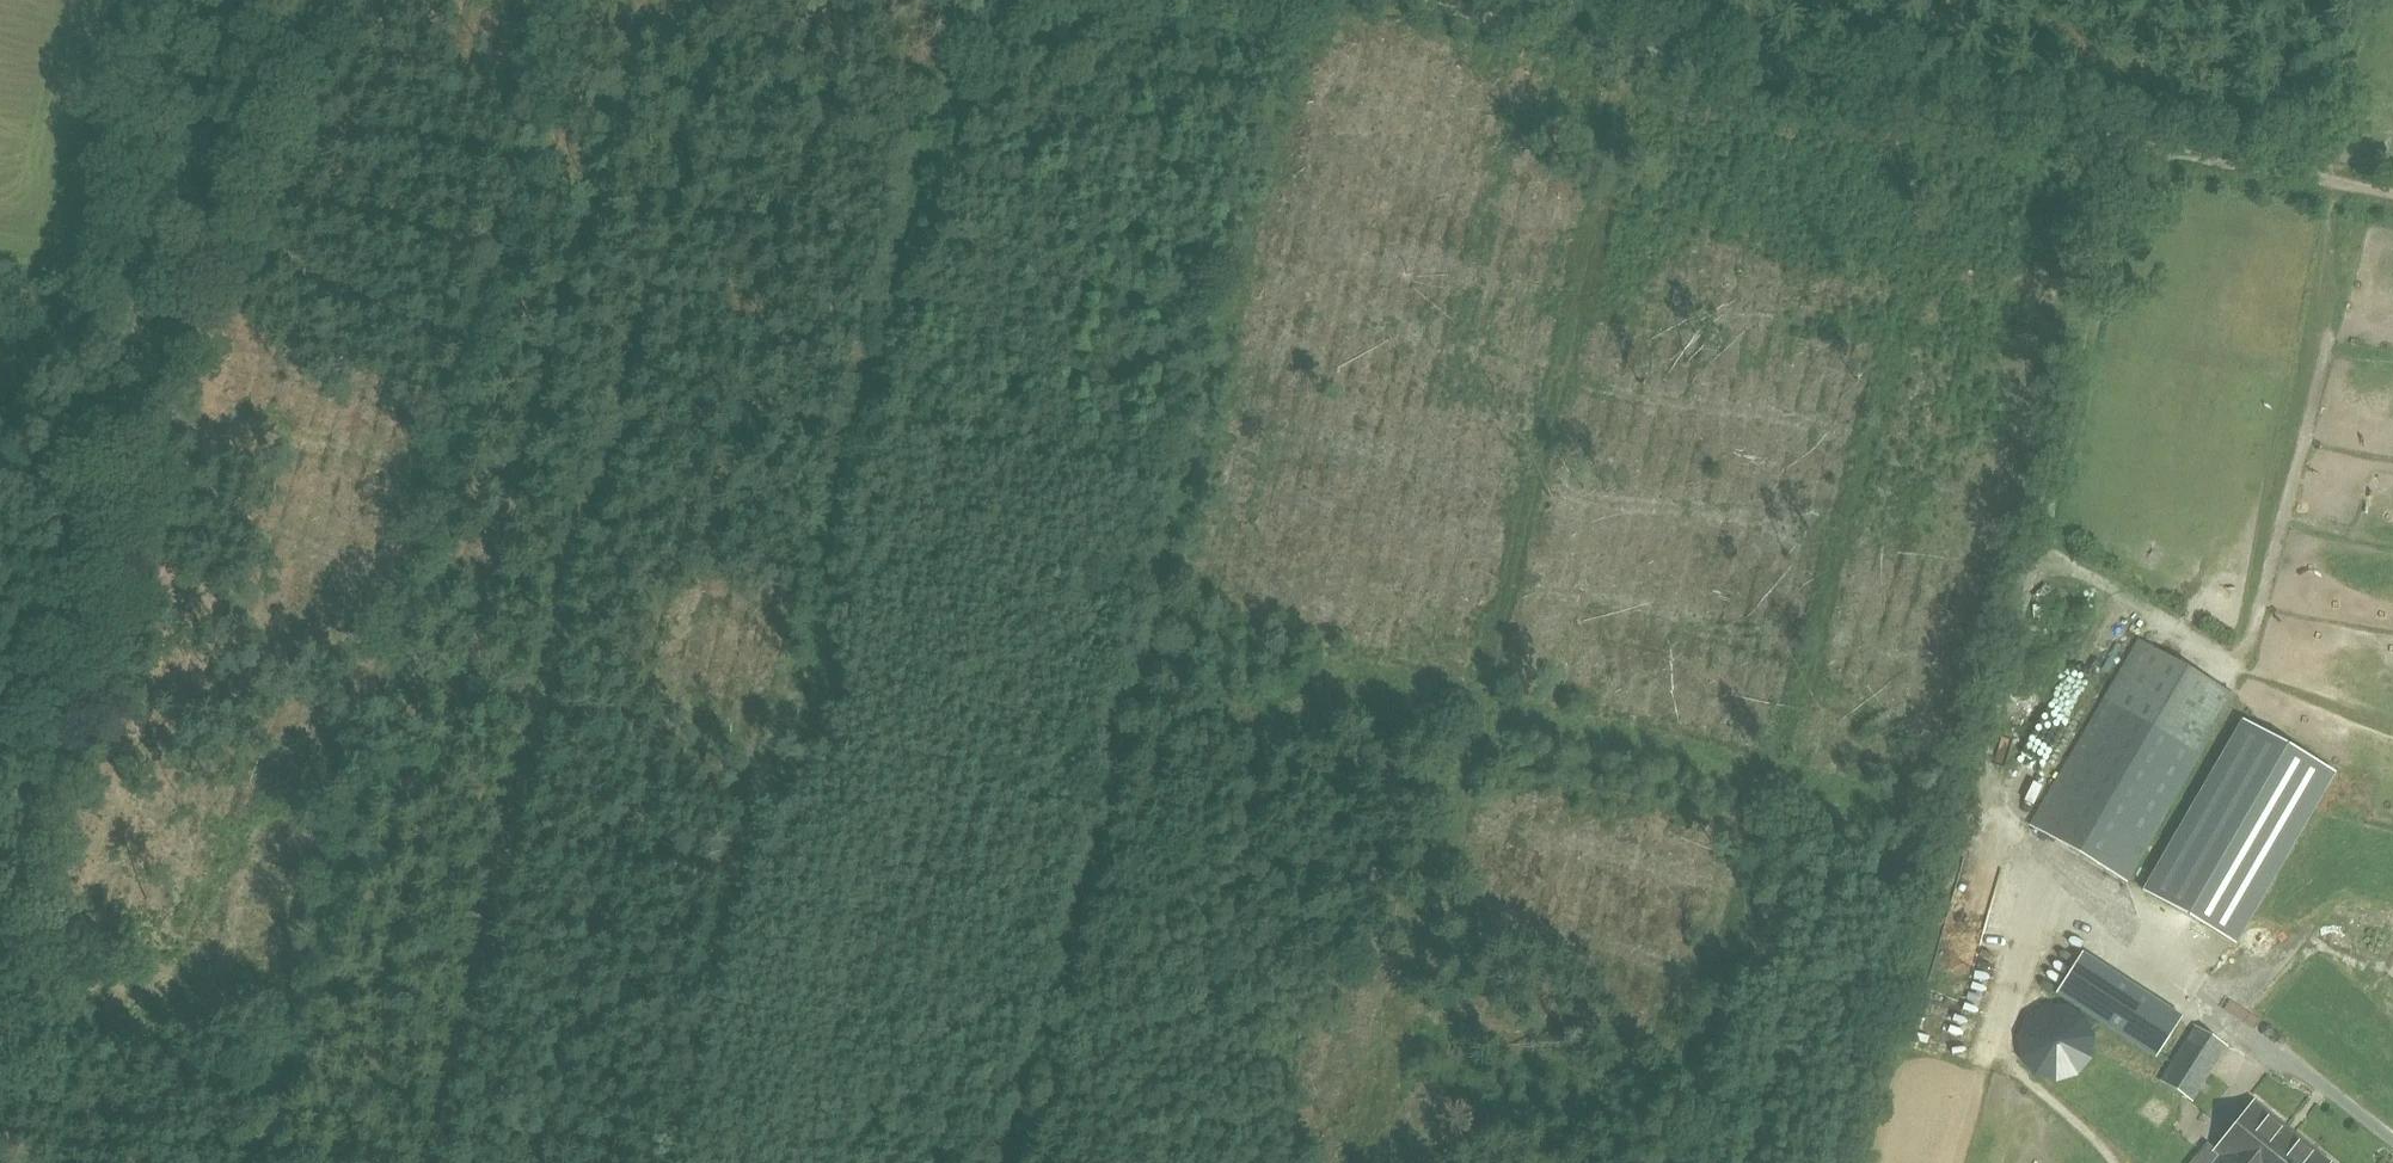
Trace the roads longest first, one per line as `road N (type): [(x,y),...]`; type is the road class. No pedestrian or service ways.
road 1 (track): [(2275,176),(1339,0)]
road 2 (track): [(2392,201),(2275,176)]

